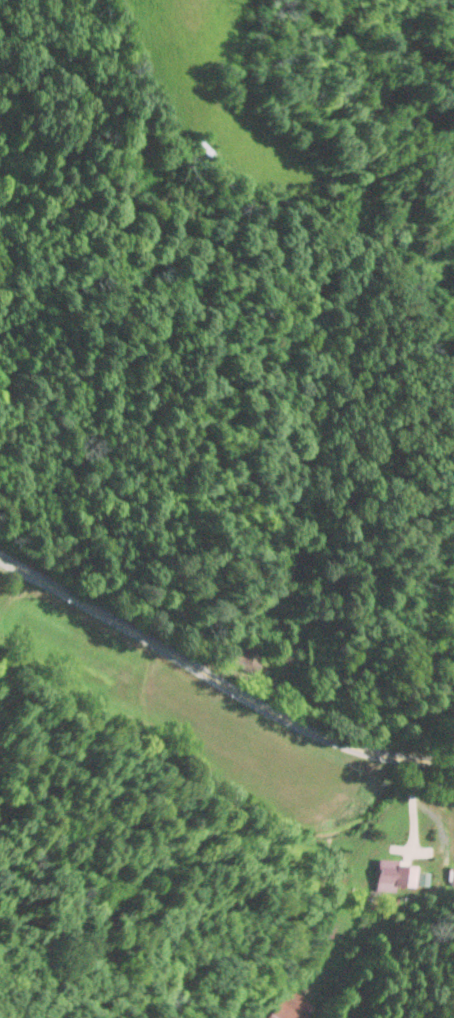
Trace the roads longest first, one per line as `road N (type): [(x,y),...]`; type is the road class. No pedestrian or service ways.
road 1 (tertiary): [(453,755),(377,751),(314,731),(0,554)]

